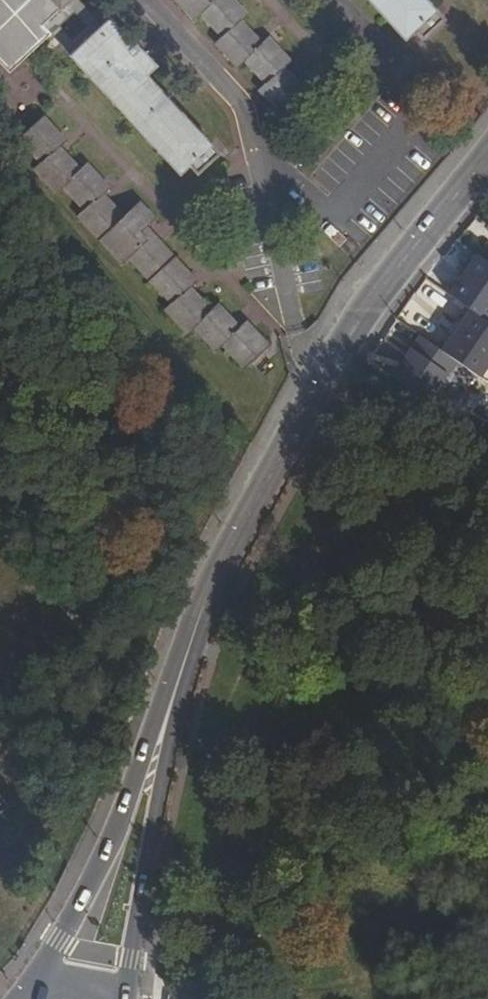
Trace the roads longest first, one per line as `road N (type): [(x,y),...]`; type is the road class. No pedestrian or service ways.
road 1 (residential): [(141,0),(240,111),(299,405)]
road 2 (tertiary): [(299,405),(345,323),(487,153)]
road 3 (tertiary): [(151,848),(167,754),(215,578)]
road 4 (tertiary): [(215,578),(150,736),(132,804)]
road 5 (tertiary): [(132,804),(23,998)]
road 6 (tertiary): [(215,578),(299,405)]
road 7 (residential): [(336,0),(396,68),(487,111)]
road 8 (tertiary): [(129,998),(151,848)]
road 9 (tertiary): [(132,804),(100,929)]

